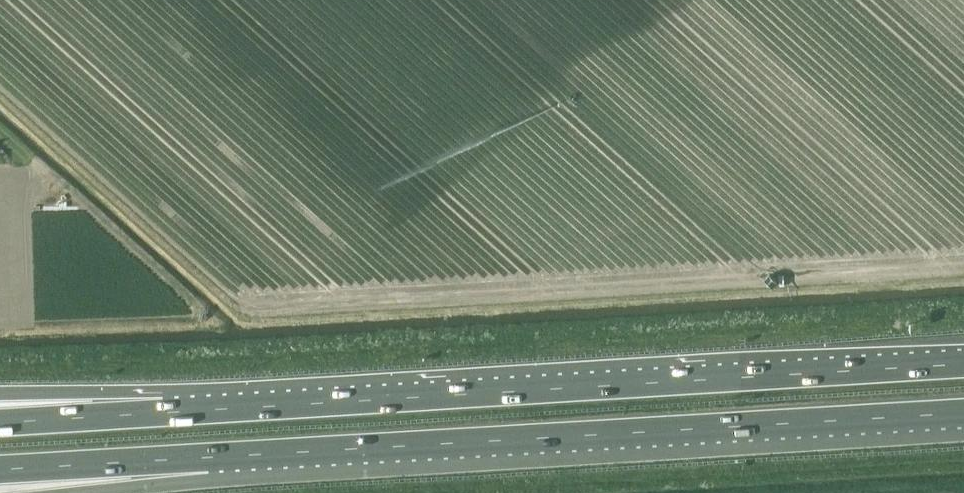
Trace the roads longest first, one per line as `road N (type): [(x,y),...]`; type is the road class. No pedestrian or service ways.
road 1 (motorway): [(963,364),(163,413)]
road 2 (motorway): [(207,457),(963,413)]
road 3 (motorway): [(0,469),(207,457)]
road 4 (motorway): [(163,413),(0,399)]
road 5 (motorway): [(163,413),(0,424)]
road 6 (motorway): [(78,492),(121,489),(207,457)]

